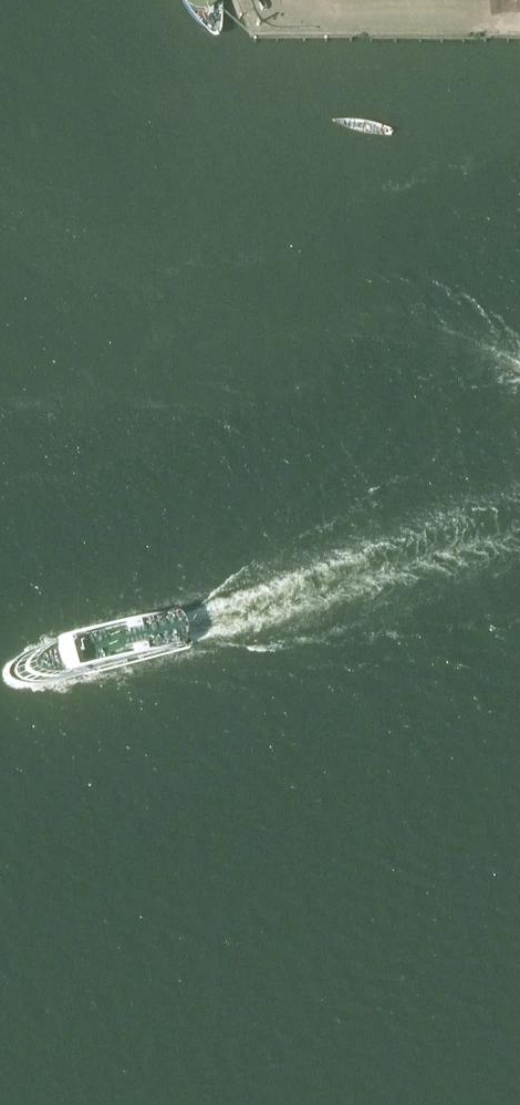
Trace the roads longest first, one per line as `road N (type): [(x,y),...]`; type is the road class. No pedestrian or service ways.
road 1 (trunk): [(429,1104),(434,0)]
road 2 (trunk): [(396,0),(392,1104)]

